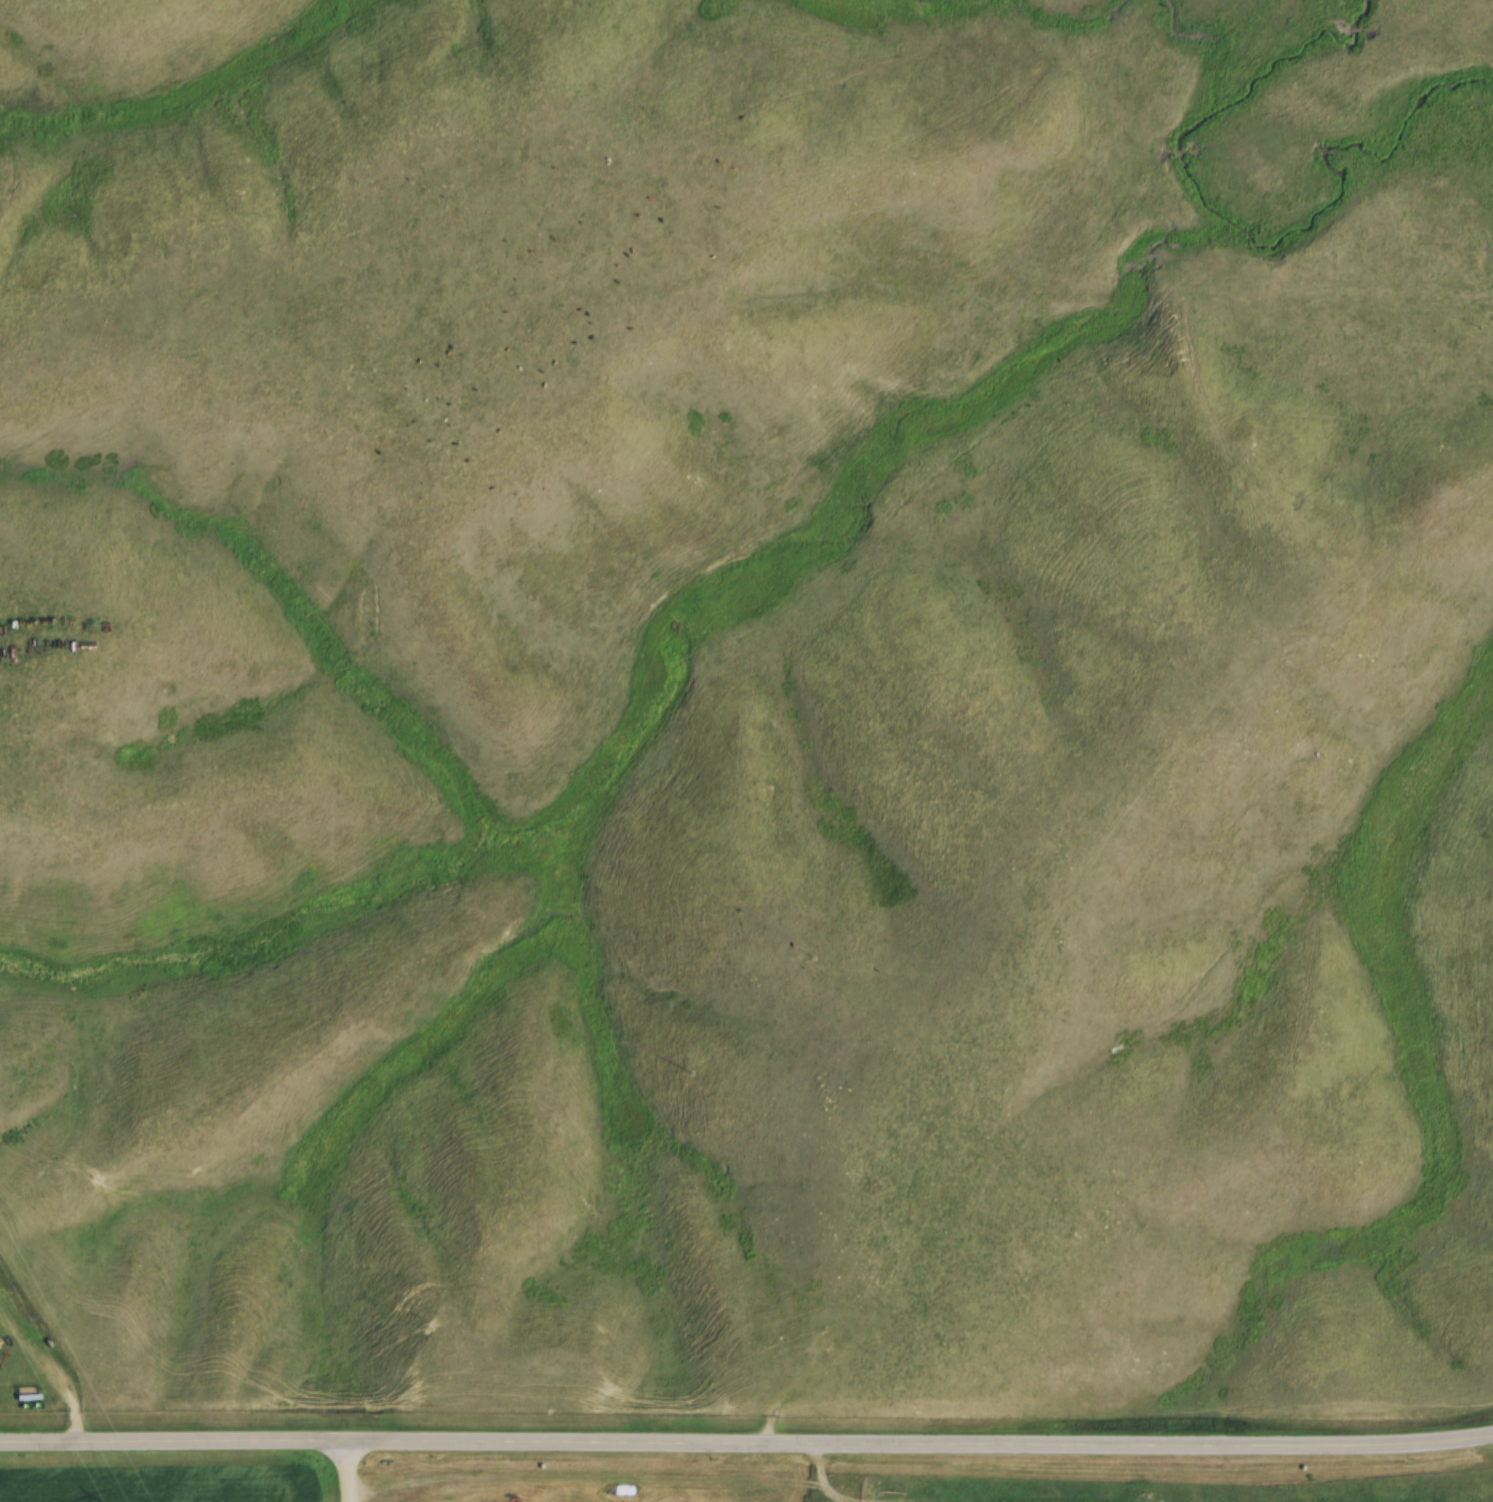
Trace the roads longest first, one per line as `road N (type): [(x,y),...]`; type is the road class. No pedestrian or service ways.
road 1 (residential): [(1492,1440),(1352,1450),(0,1448)]

